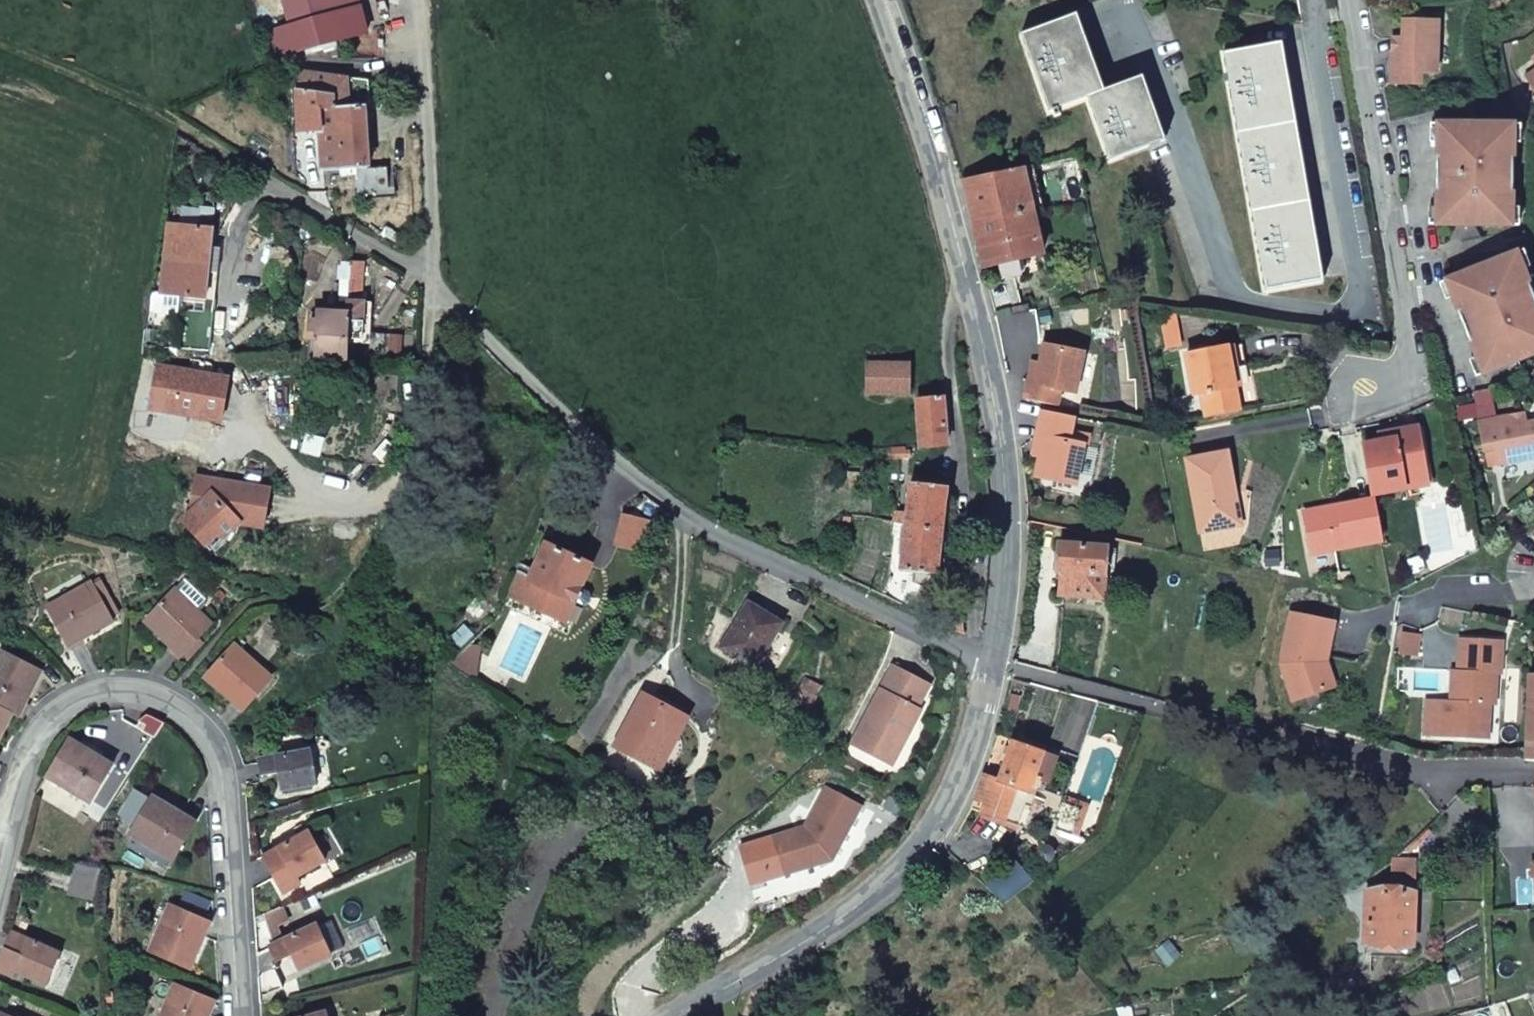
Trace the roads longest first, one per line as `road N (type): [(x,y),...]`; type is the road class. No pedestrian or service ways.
road 1 (residential): [(1313,0),(1363,293),(1302,307),(1228,285),(1127,0)]
road 2 (residential): [(992,664),(702,525),(547,399),(433,284)]
road 3 (tertiary): [(992,664),(1006,503),(992,390),(923,123),(879,0)]
road 4 (residential): [(239,1015),(219,763),(205,737),(166,702),(136,693),(96,696),(53,721),(26,766),(0,870)]
road 5 (tertiary): [(678,1015),(842,917),(895,873),(935,826),(960,778),(992,664)]
road 6 (residential): [(1350,0),(1409,365),(1367,387)]
road 7 (track): [(259,177),(149,110),(0,48)]
road 8 (residential): [(1533,768),(1415,771),(1251,727)]
road 9 (residential): [(418,0),(433,284)]
road 10 (track): [(382,538),(424,427),(433,284)]
road 11 (residential): [(433,284),(259,177)]

